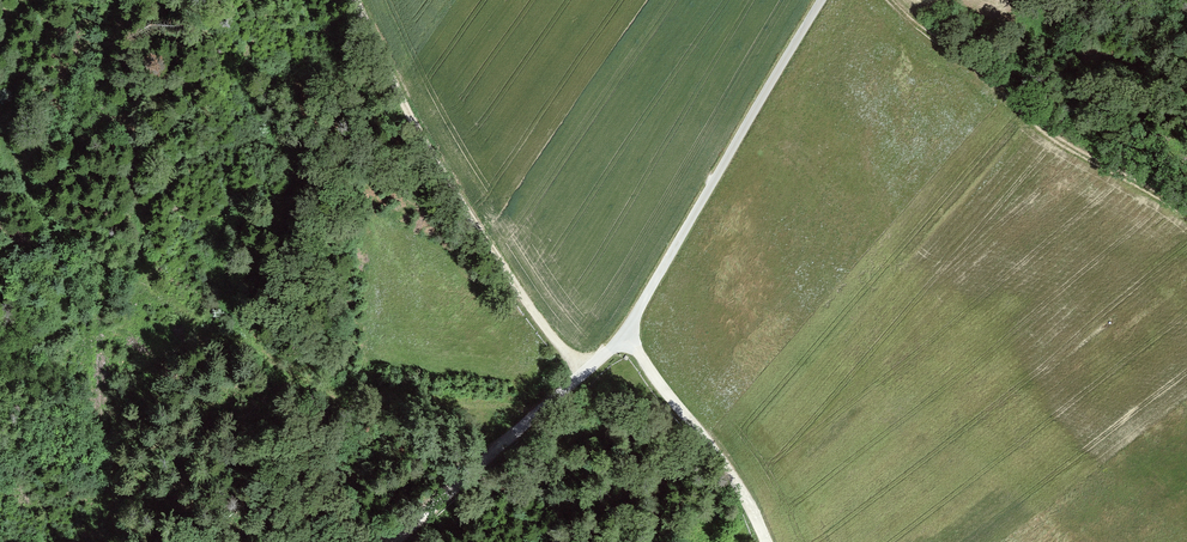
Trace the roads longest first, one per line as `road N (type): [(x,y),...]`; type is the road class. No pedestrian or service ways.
road 1 (track): [(358,0),(425,157),(529,310),(587,374)]
road 2 (residential): [(622,337),(822,0)]
road 3 (track): [(891,0),(1067,146),(1186,227)]
road 4 (track): [(382,541),(498,456),(622,337)]
road 5 (unclassified): [(622,337),(723,456),(765,541)]

